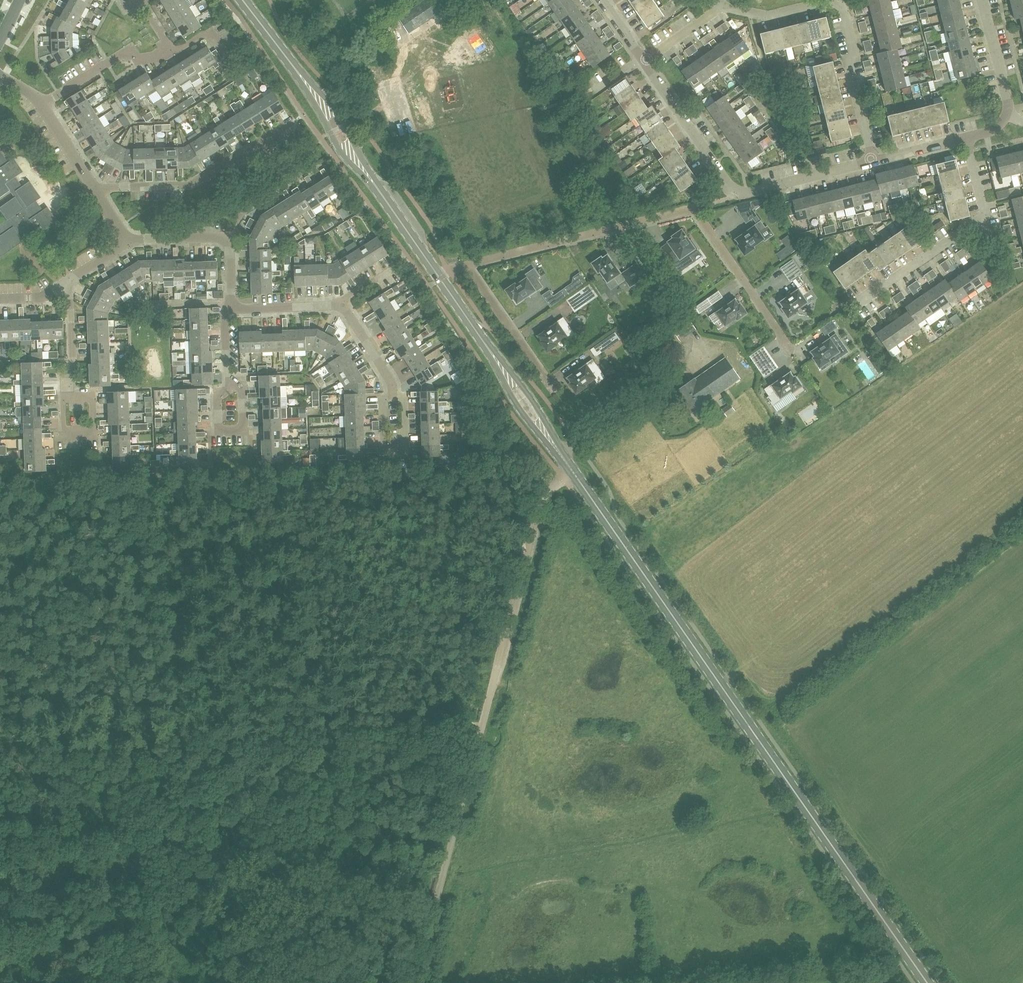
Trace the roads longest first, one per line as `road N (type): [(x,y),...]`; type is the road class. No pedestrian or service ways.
road 1 (secondary): [(927,982),(561,454)]
road 2 (secondary): [(439,278),(243,0)]
road 3 (unclassified): [(413,982),(496,668)]
road 4 (residential): [(873,161),(840,6),(767,16),(721,8)]
road 5 (residential): [(694,208),(466,265)]
road 6 (secondary): [(561,454),(439,278)]
road 7 (residential): [(97,192),(195,182),(292,121)]
road 8 (residential): [(694,208),(790,348)]
road 9 (residential): [(127,242),(225,238),(232,308)]
road 10 (track): [(496,668),(539,508)]
road 11 (residential): [(742,191),(727,181),(644,61)]
road 12 (residential): [(42,104),(131,48),(142,63),(173,52)]
road 13 (residential): [(858,303),(985,215)]
road 14 (residential): [(466,265),(550,383)]
road 15 (residential): [(393,396),(404,398),(404,452),(383,451),(384,397)]
road 16 (residential): [(742,191),(873,161)]
road 17 (residential): [(73,393),(92,394),(91,434),(64,433),(65,393)]
road 18 (residential): [(231,384),(242,385),(241,430),(218,429),(218,399),(228,387)]

